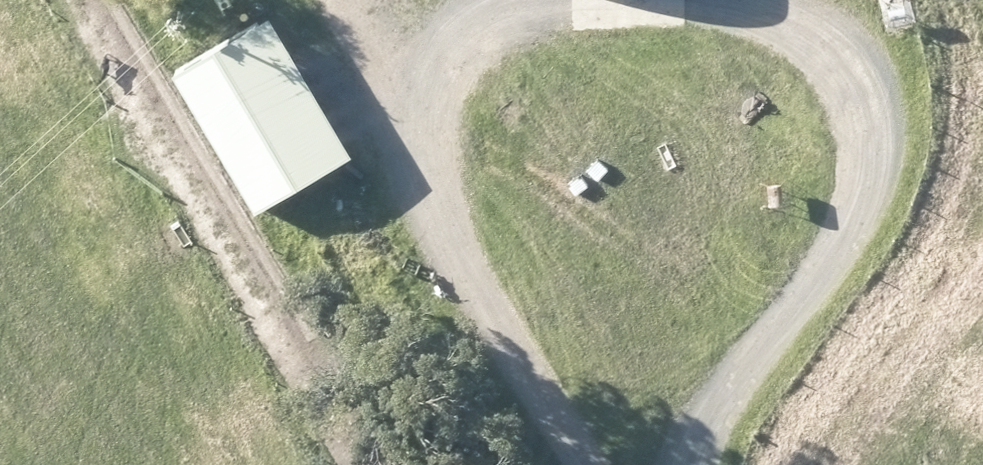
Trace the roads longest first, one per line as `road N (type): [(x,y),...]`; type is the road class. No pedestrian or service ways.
road 1 (track): [(573,464),(458,220),(466,113),(518,58),(581,31),(695,4),(780,17),(825,58),(840,148),(809,289)]
road 2 (track): [(809,289),(733,464)]
road 3 (track): [(466,113),(378,0)]

